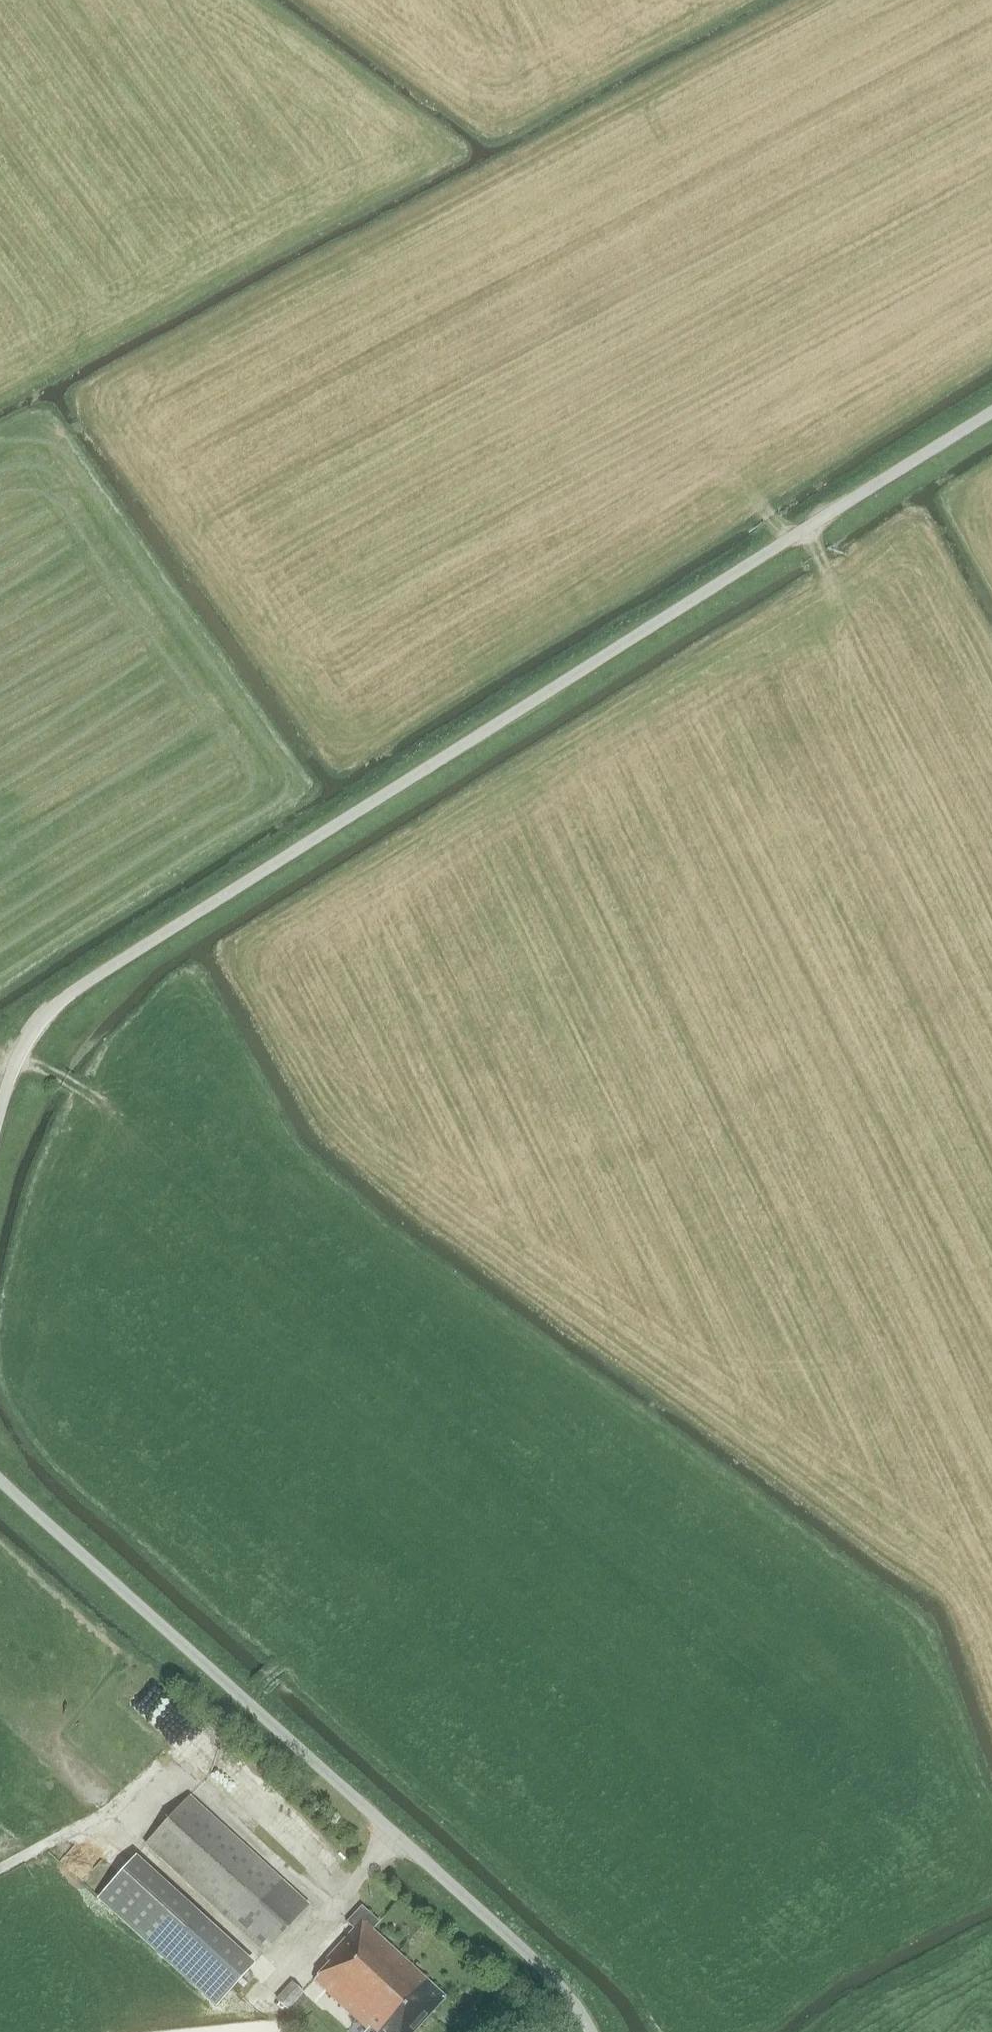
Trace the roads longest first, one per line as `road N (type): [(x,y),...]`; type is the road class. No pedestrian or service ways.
road 1 (unclassified): [(0,1105),(11,1058),(62,1001),(991,412)]
road 2 (unclassified): [(593,2031),(550,1972),(0,1477)]
road 3 (track): [(121,1816),(0,1870)]

